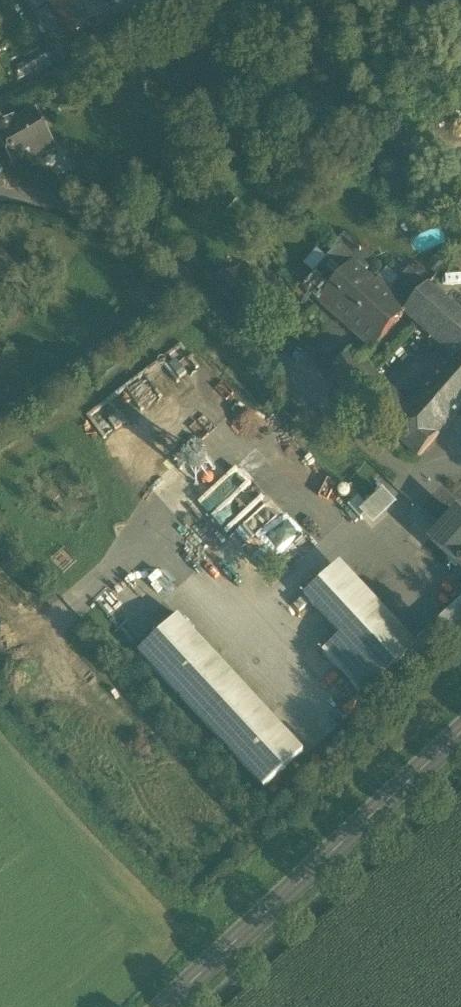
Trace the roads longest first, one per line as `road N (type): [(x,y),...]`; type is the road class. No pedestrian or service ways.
road 1 (residential): [(0,195),(67,208),(137,241),(378,455),(423,474),(446,456),(460,457)]
road 2 (secondary): [(460,734),(168,1006)]

